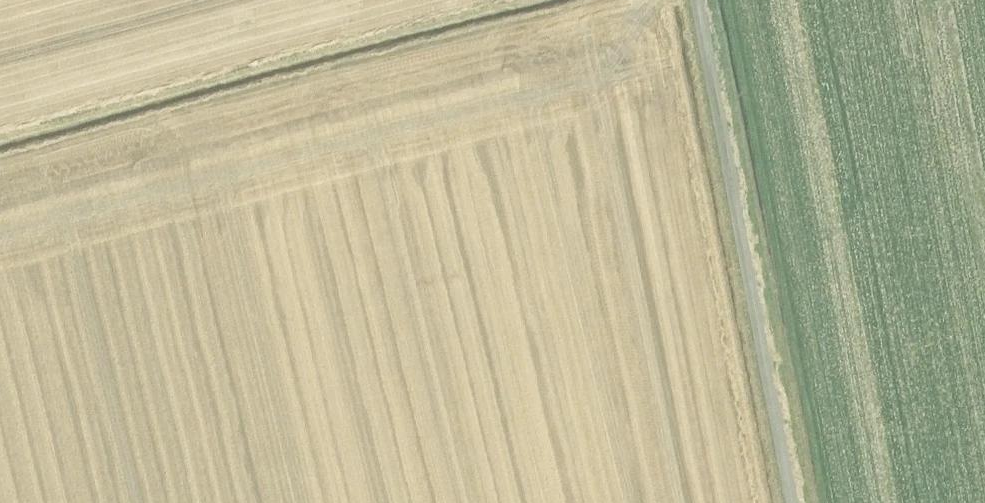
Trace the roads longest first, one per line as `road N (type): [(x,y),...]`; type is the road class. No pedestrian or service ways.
road 1 (track): [(799,502),(701,0)]

